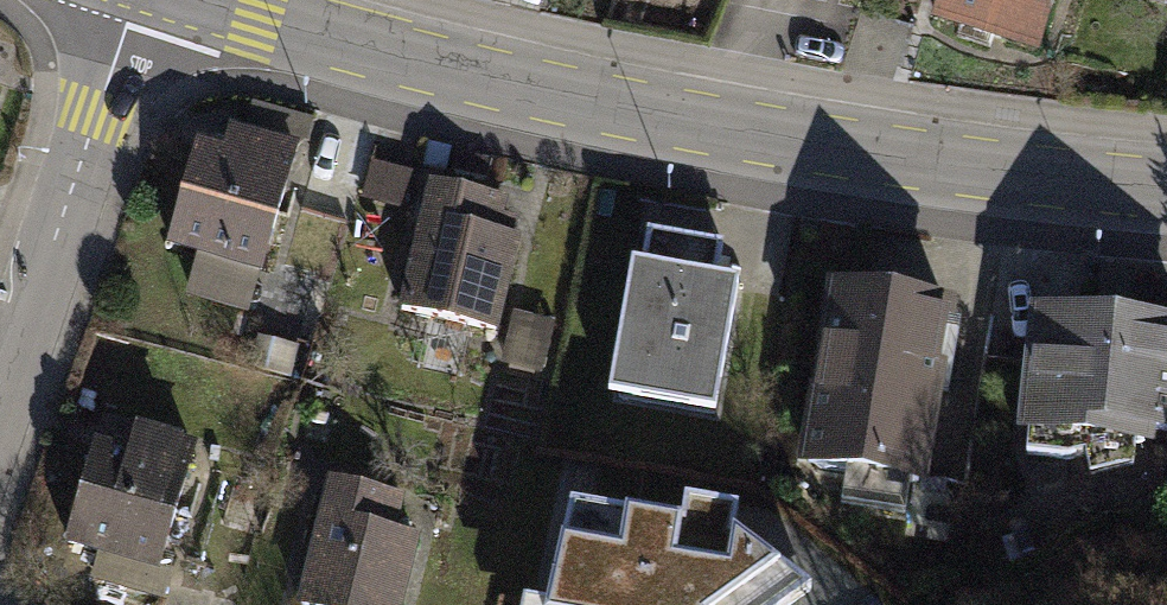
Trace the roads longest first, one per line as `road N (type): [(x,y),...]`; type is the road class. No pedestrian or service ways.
road 1 (tertiary): [(198,0),(616,107),(1166,187)]
road 2 (residential): [(0,393),(134,0)]

